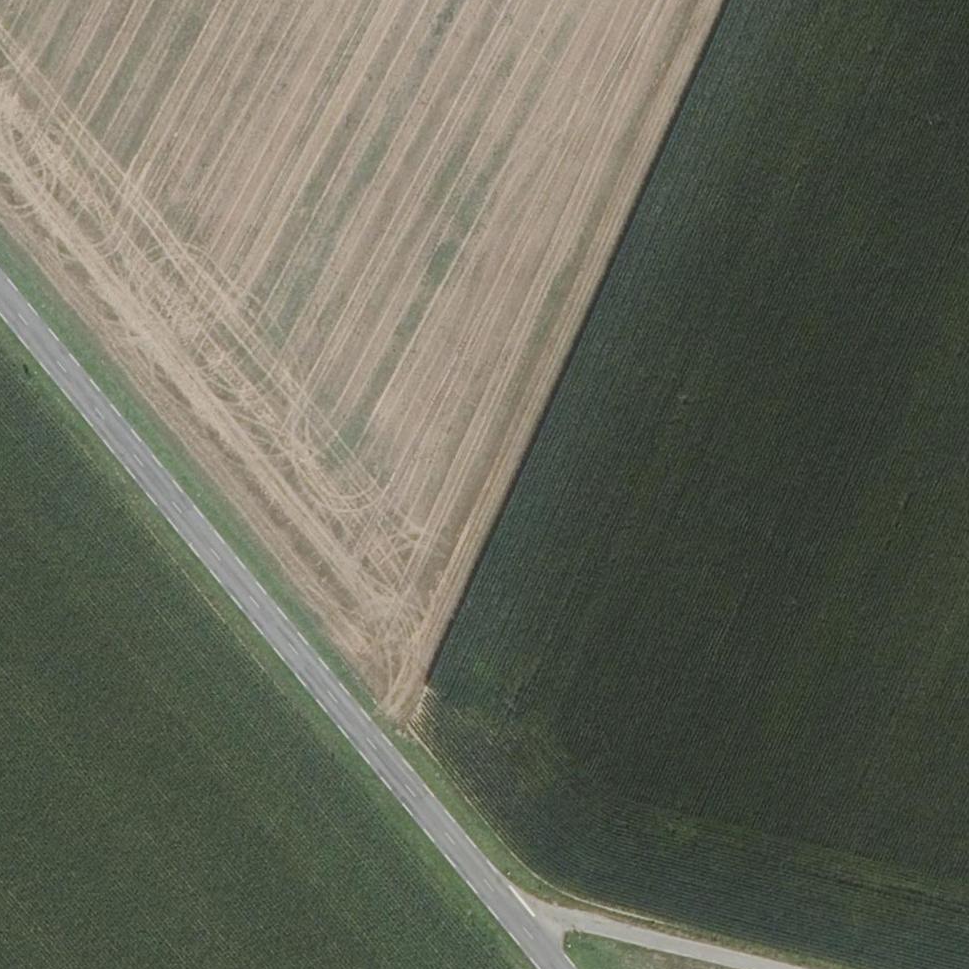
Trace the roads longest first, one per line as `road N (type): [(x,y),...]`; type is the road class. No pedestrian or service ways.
road 1 (tertiary): [(568,968),(0,281)]

